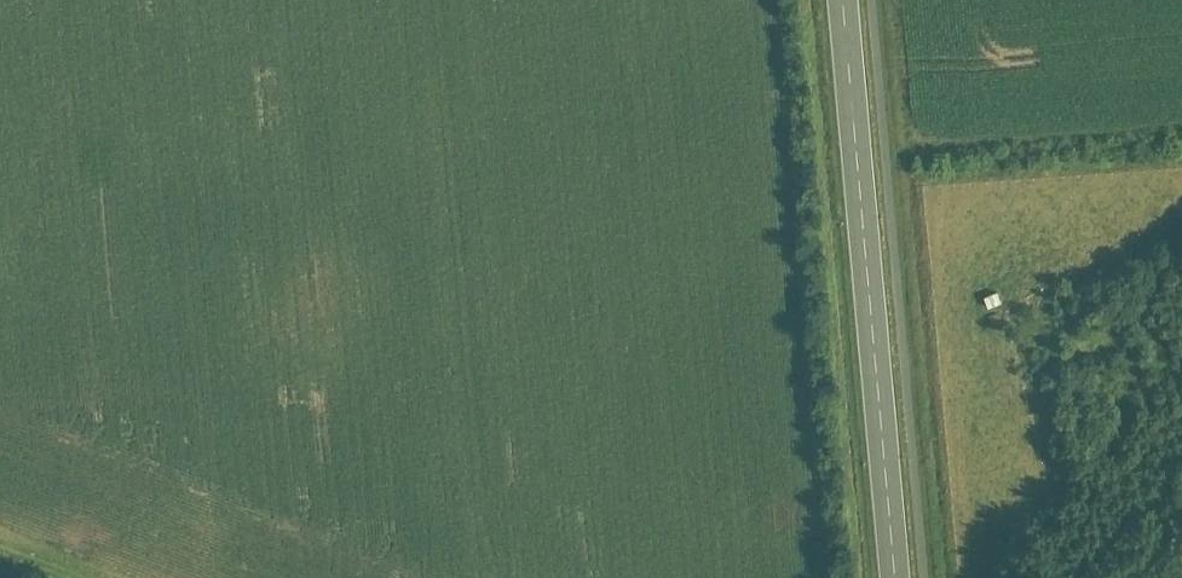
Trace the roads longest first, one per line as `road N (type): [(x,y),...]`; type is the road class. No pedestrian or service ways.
road 1 (tertiary): [(845,0),(897,577)]

